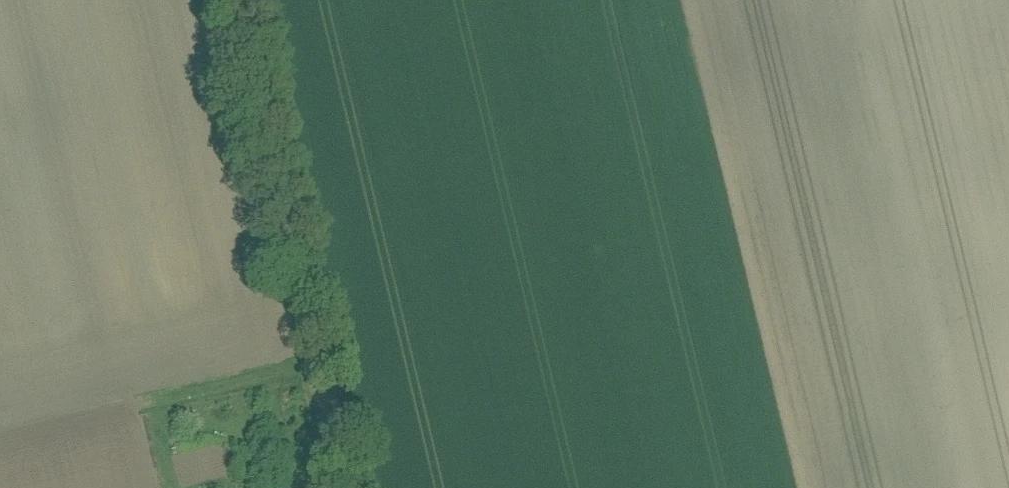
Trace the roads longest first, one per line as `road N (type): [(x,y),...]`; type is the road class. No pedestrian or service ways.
road 1 (unclassified): [(350,487),(233,0)]

